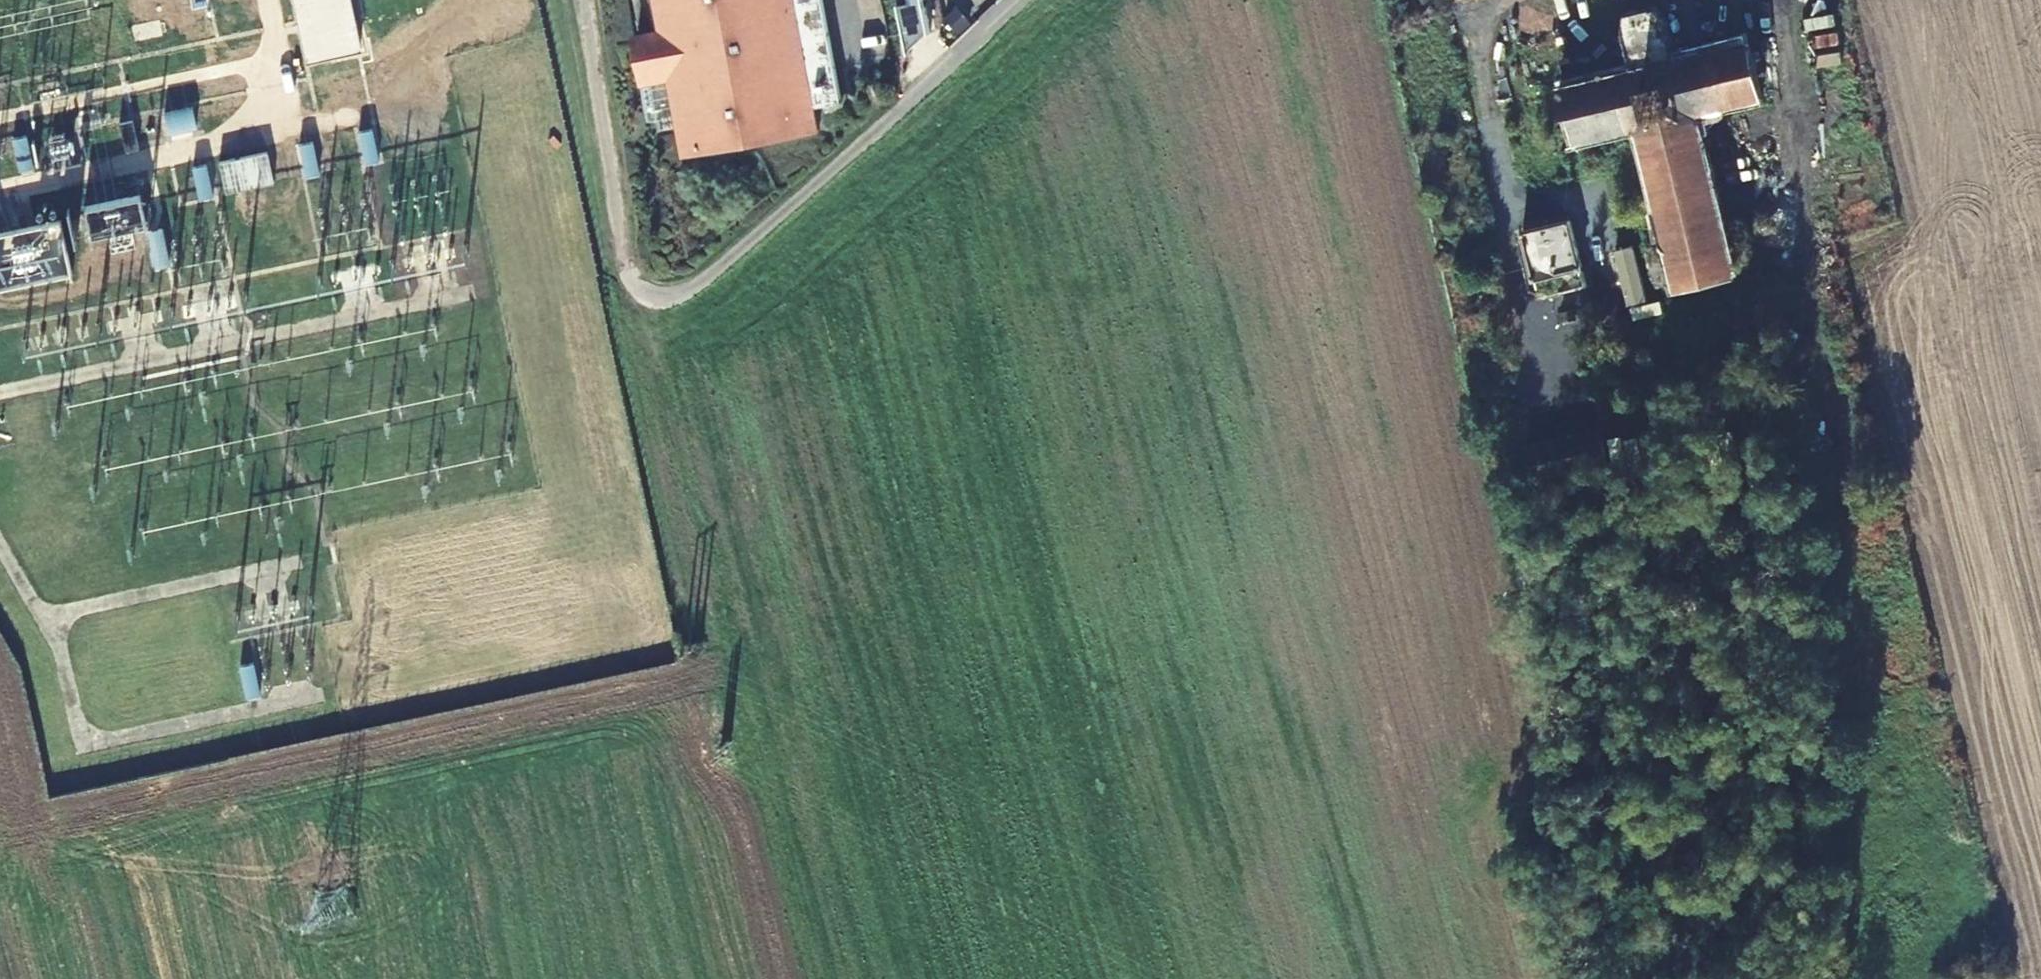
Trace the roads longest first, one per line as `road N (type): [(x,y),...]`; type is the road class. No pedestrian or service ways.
road 1 (residential): [(582,0),(632,272),(654,293),(685,295),(844,163),(1020,0)]

